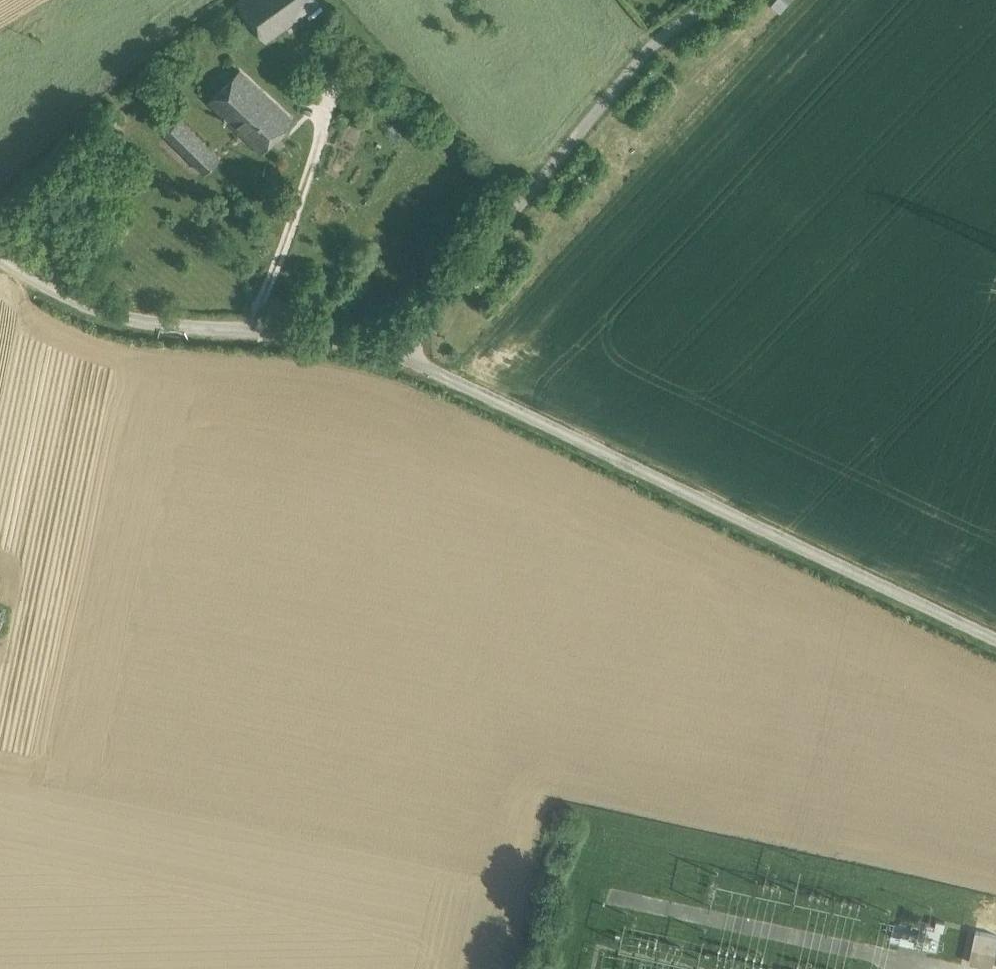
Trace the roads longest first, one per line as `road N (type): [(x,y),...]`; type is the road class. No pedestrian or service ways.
road 1 (unclassified): [(0,256),(96,308),(155,325),(273,330),(400,359),(995,636)]

